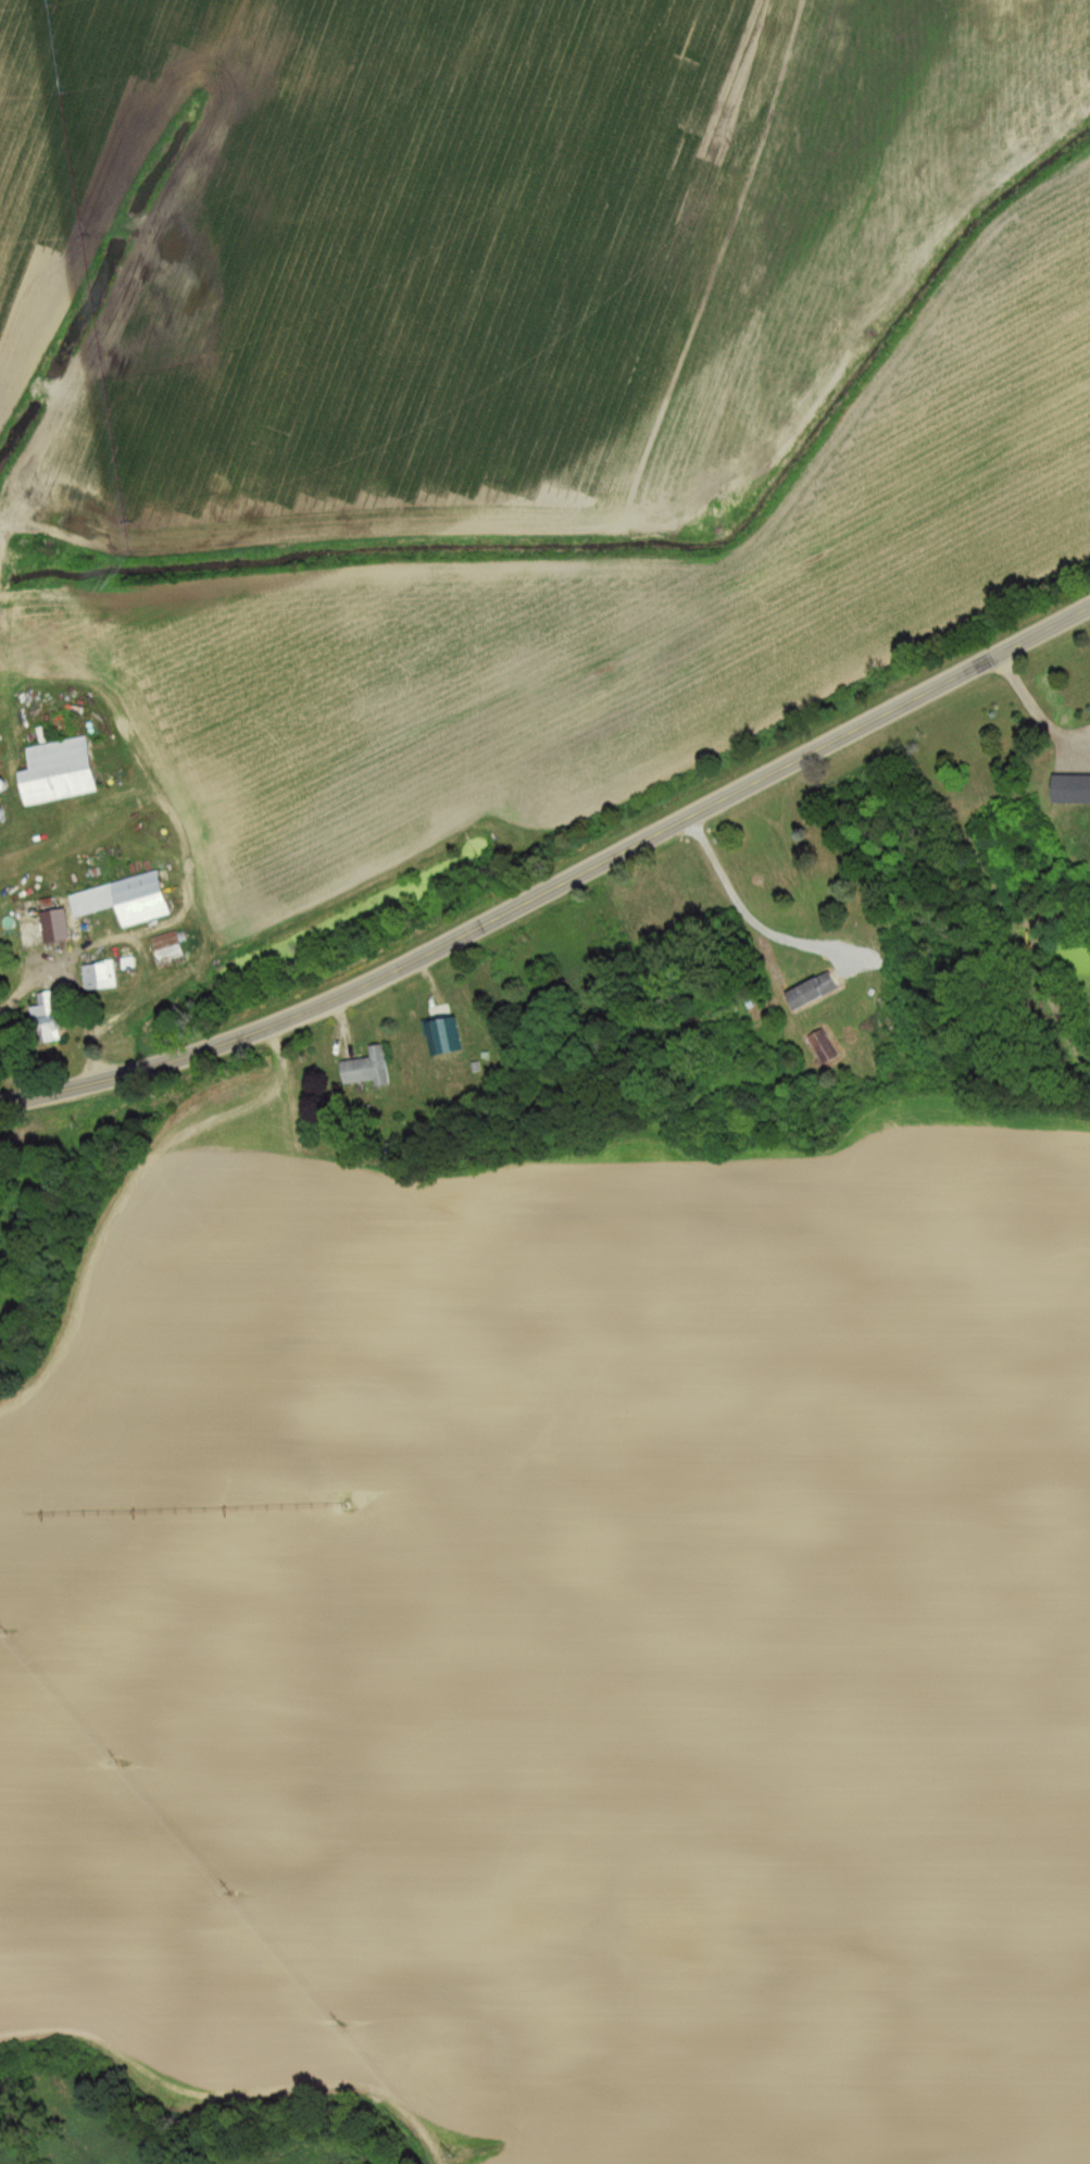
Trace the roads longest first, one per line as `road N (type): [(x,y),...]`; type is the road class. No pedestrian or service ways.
road 1 (tertiary): [(1089,614),(295,1021),(153,1069),(0,1104)]

